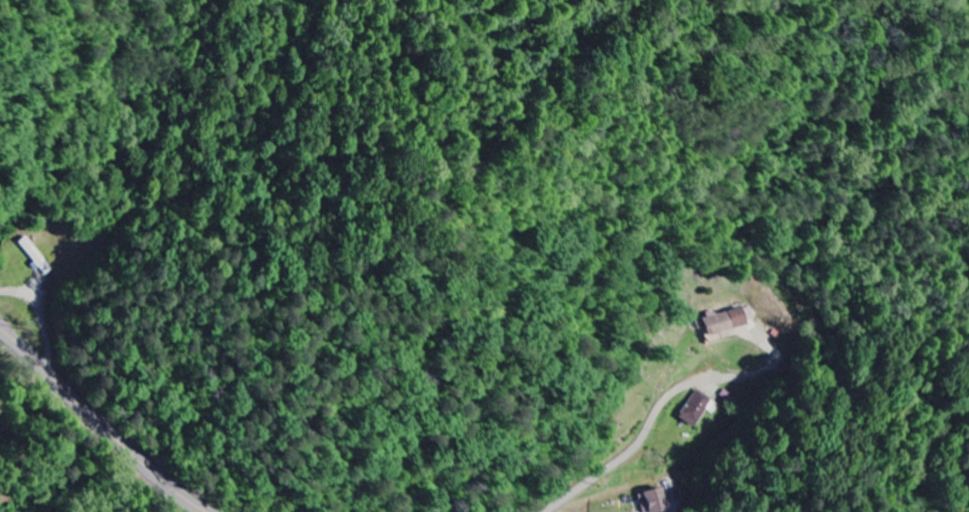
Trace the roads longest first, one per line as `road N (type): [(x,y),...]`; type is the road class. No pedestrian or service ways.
road 1 (secondary): [(0,329),(208,511)]
road 2 (residential): [(551,511),(630,454),(681,389),(719,378)]

